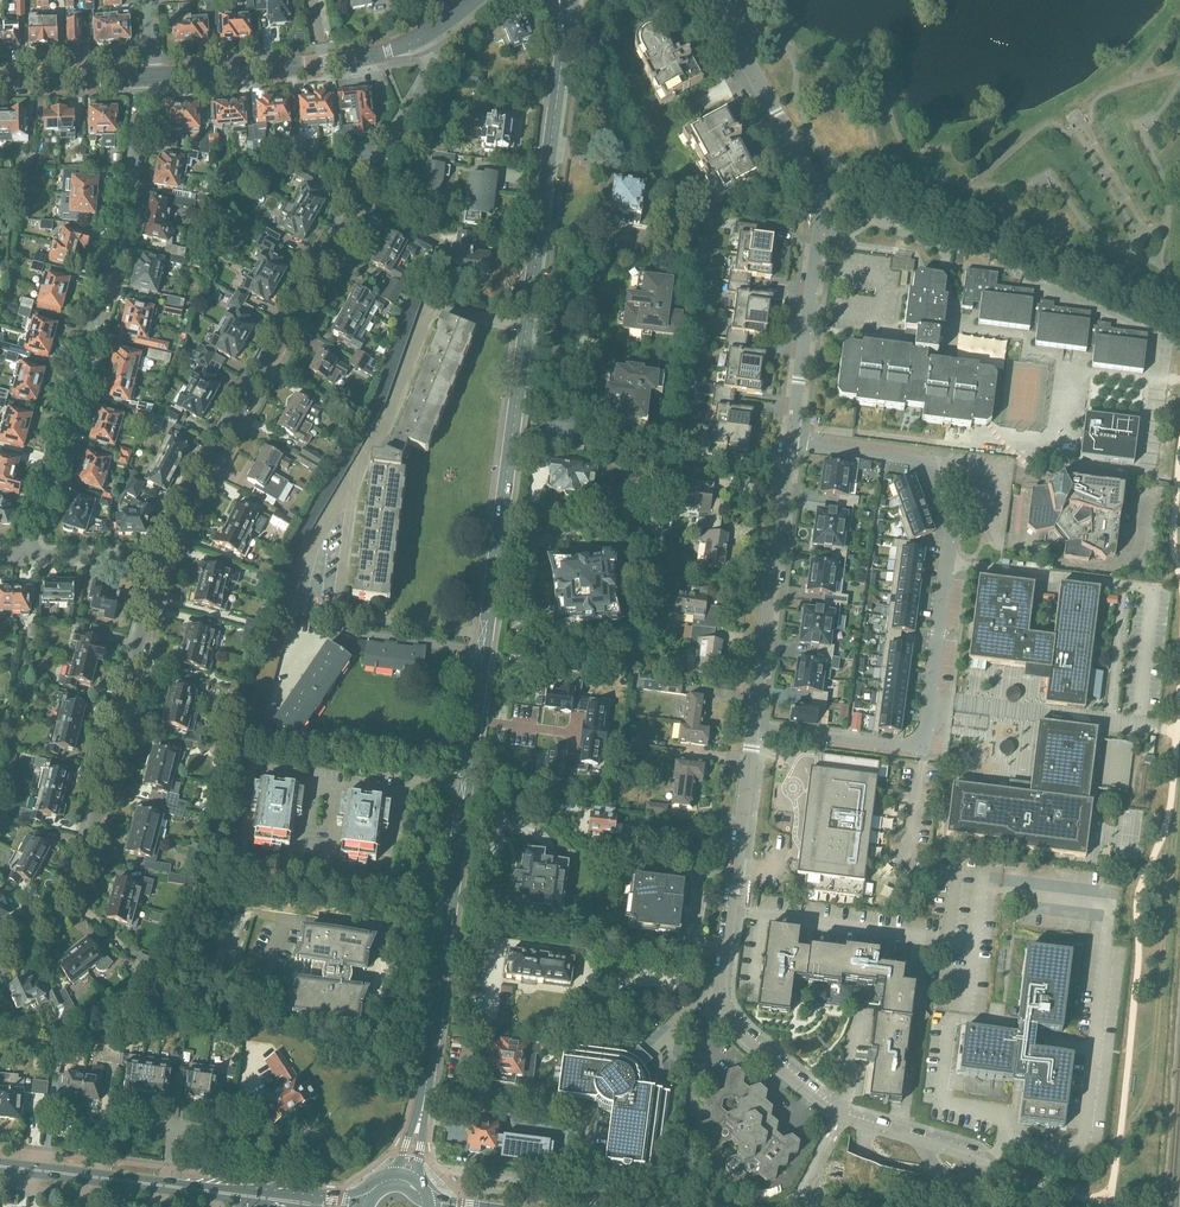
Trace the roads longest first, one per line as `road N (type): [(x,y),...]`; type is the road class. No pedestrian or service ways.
road 1 (secondary): [(418,1118),(571,0)]
road 2 (residential): [(159,560),(432,73),(419,39)]
road 3 (residential): [(753,730),(902,746),(921,735),(929,699),(951,528),(925,463),(792,444)]
road 4 (residential): [(922,1142),(842,1116),(727,1014),(721,993),(753,730)]
road 5 (residential): [(25,555),(70,434),(147,76)]
road 6 (residential): [(792,444),(820,198),(713,0)]
road 7 (residential): [(0,953),(52,916),(83,860),(159,560)]
road 8 (primary): [(299,1202),(0,1166)]
road 9 (residential): [(753,730),(792,444)]
road 10 (tertiary): [(147,76),(324,63),(419,39)]
road 11 (tertiary): [(0,81),(147,76)]
road 12 (residential): [(25,555),(159,560)]

